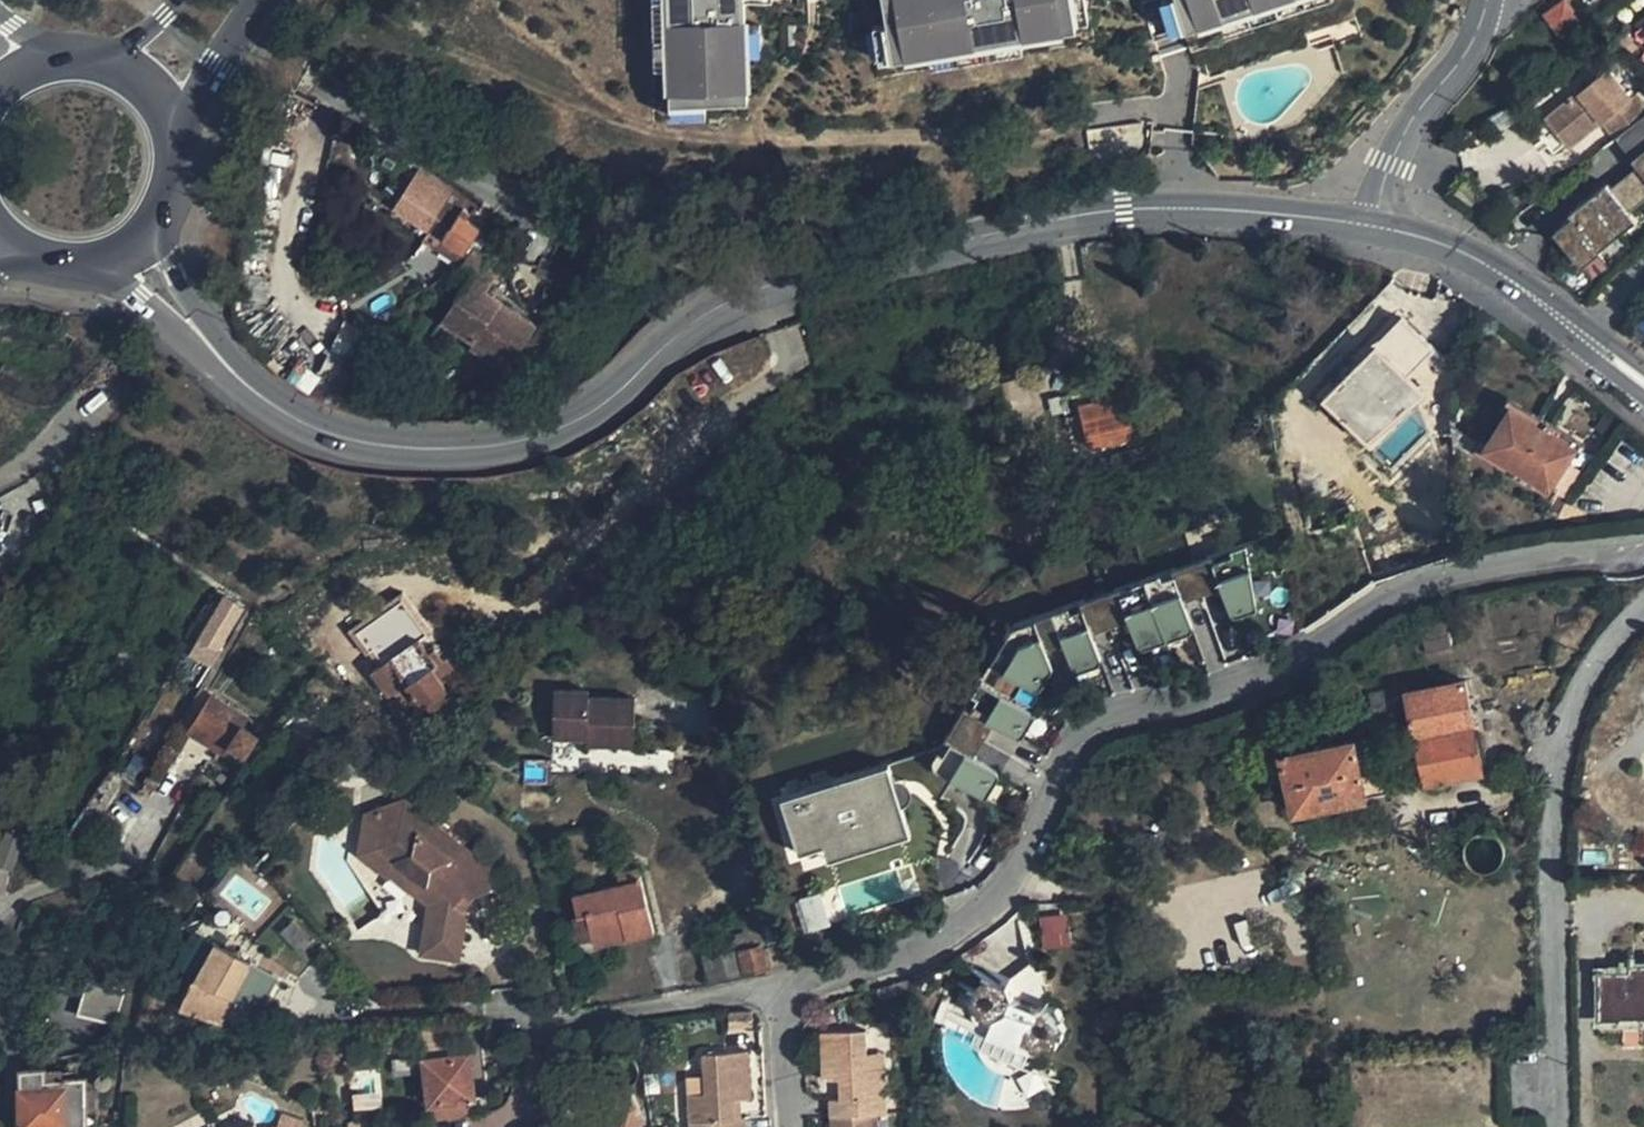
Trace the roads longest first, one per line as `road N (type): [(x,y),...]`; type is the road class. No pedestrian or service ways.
road 1 (residential): [(820,991),(932,949),(975,920),(1007,888),(1065,767),(1091,732),(1274,672),(1377,599),(1511,562),(1643,541)]
road 2 (tertiary): [(756,294),(991,228),(1118,212),(1239,209),(1361,226)]
road 3 (tertiary): [(219,358),(279,409),(342,442),(413,454),(489,452),(593,411),(675,342),(756,294)]
road 4 (residential): [(1565,1126),(1562,750),(1643,613)]
road 5 (residential): [(820,991),(743,993),(552,1020),(506,1008),(328,1007),(310,982)]
road 6 (residential): [(756,294),(681,261),(557,240),(537,228),(514,191),(311,82)]
road 7 (tertiary): [(1361,226),(1428,242),(1489,270),(1643,379)]
road 8 (tertiary): [(88,263),(219,358)]
road 9 (primary): [(174,136),(259,0)]
road 10 (tertiary): [(219,358),(175,274),(161,215)]
road 11 (residential): [(798,1126),(792,1005),(820,991)]
road 12 (unclassified): [(0,475),(66,444),(109,383)]
road 13 (residential): [(1427,103),(1383,147),(1361,226)]
road 14 (residential): [(1361,226),(1400,169),(1427,103)]
road 15 (residential): [(1427,103),(1469,53),(1488,0)]
road 16 (primary): [(174,136),(143,84),(89,58)]

